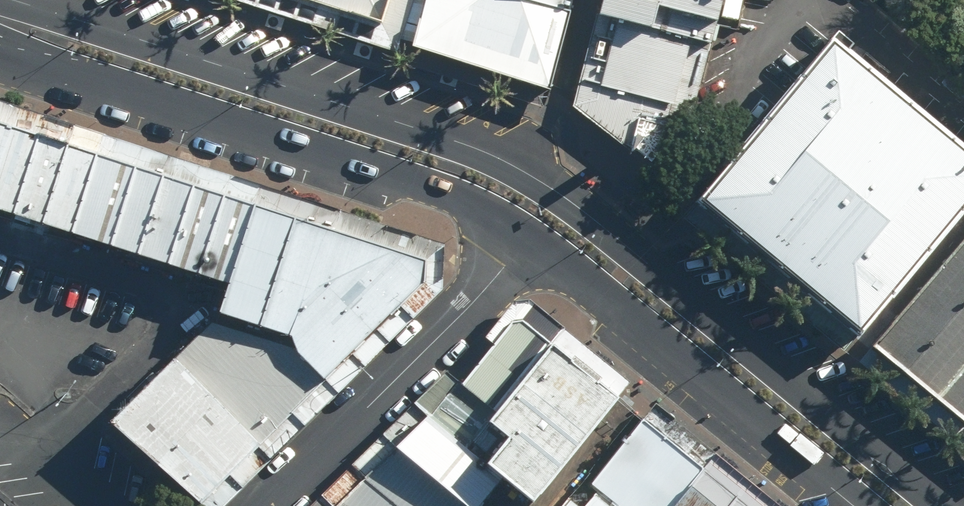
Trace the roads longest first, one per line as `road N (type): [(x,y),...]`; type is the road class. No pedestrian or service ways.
road 1 (tertiary): [(15,0),(364,109),(530,175),(950,505)]
road 2 (tertiary): [(530,239),(432,186),(0,52)]
road 3 (tertiary): [(855,505),(530,239)]
road 4 (residential): [(271,505),(530,239)]

